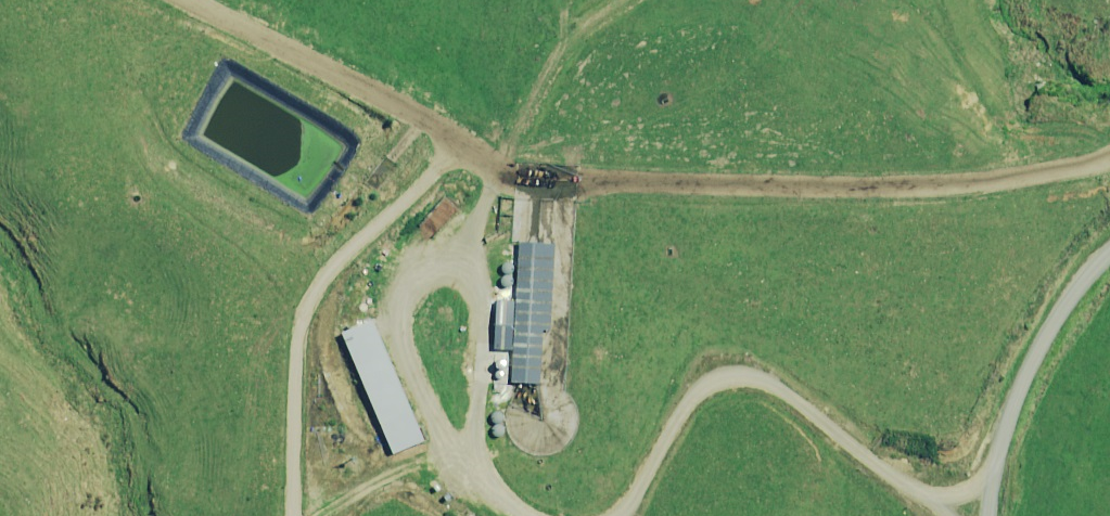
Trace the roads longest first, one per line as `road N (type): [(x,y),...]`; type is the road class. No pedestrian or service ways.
road 1 (track): [(186,0),(410,115),(514,180),(856,192),(1022,180),(1109,159)]
road 2 (track): [(980,515),(906,489),(773,391),(745,382),(694,395),(613,515)]
road 3 (track): [(455,144),(310,295),(293,364),(291,515)]
road 4 (track): [(526,515),(435,440),(389,305),(396,276),(416,257),(453,256),(476,278),(481,306)]
road 5 (unclassified): [(986,515),(1005,428),(1058,317),(1109,252)]
road 6 (track): [(496,172),(551,61),(621,0)]
road 7 (track): [(481,306),(471,474)]
road 8 (track): [(323,515),(435,440)]

